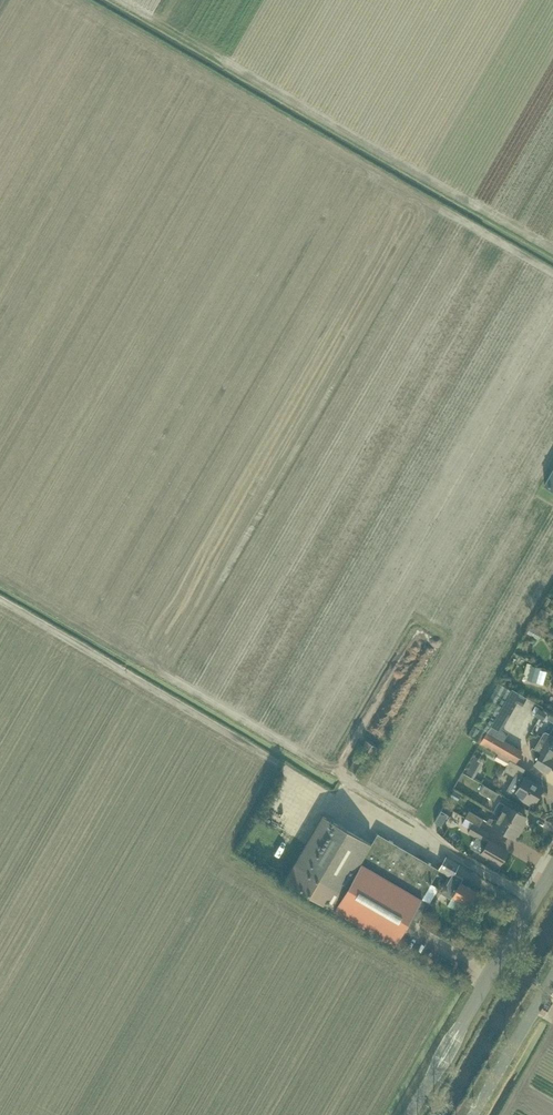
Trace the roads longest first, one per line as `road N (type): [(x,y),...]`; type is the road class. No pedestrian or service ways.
road 1 (track): [(368,808),(334,796),(0,598)]
road 2 (track): [(0,578),(334,772)]
road 3 (tertiary): [(409,1114),(552,867)]
road 4 (unclassified): [(472,1114),(552,978)]

